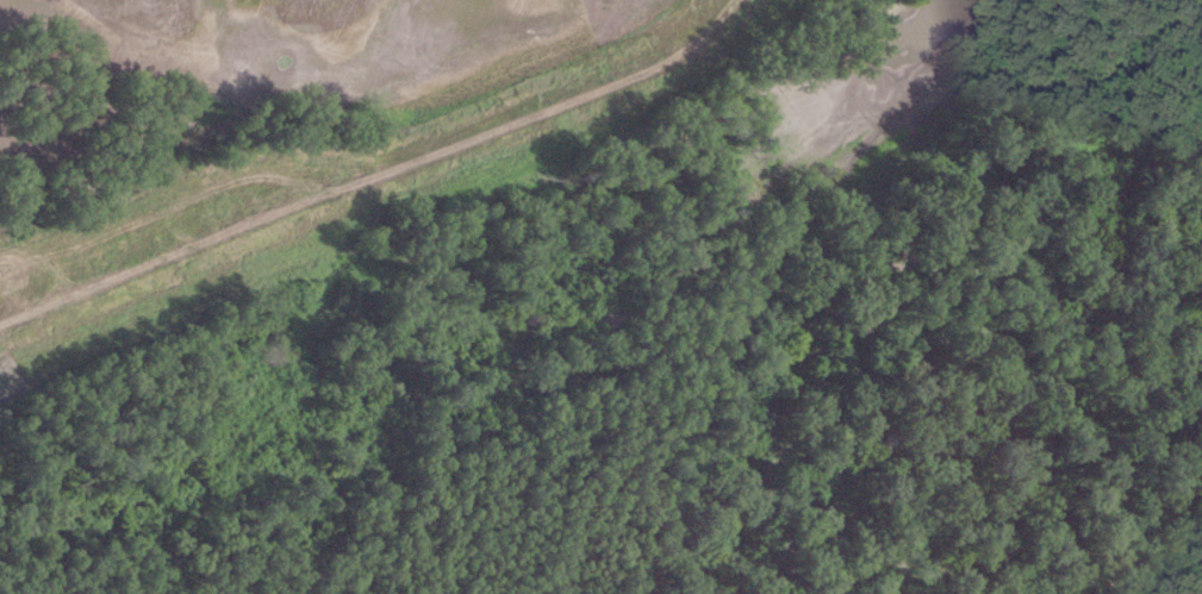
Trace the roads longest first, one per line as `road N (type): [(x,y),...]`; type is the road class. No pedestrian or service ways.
road 1 (track): [(0,323),(625,80),(681,52),(731,0)]

